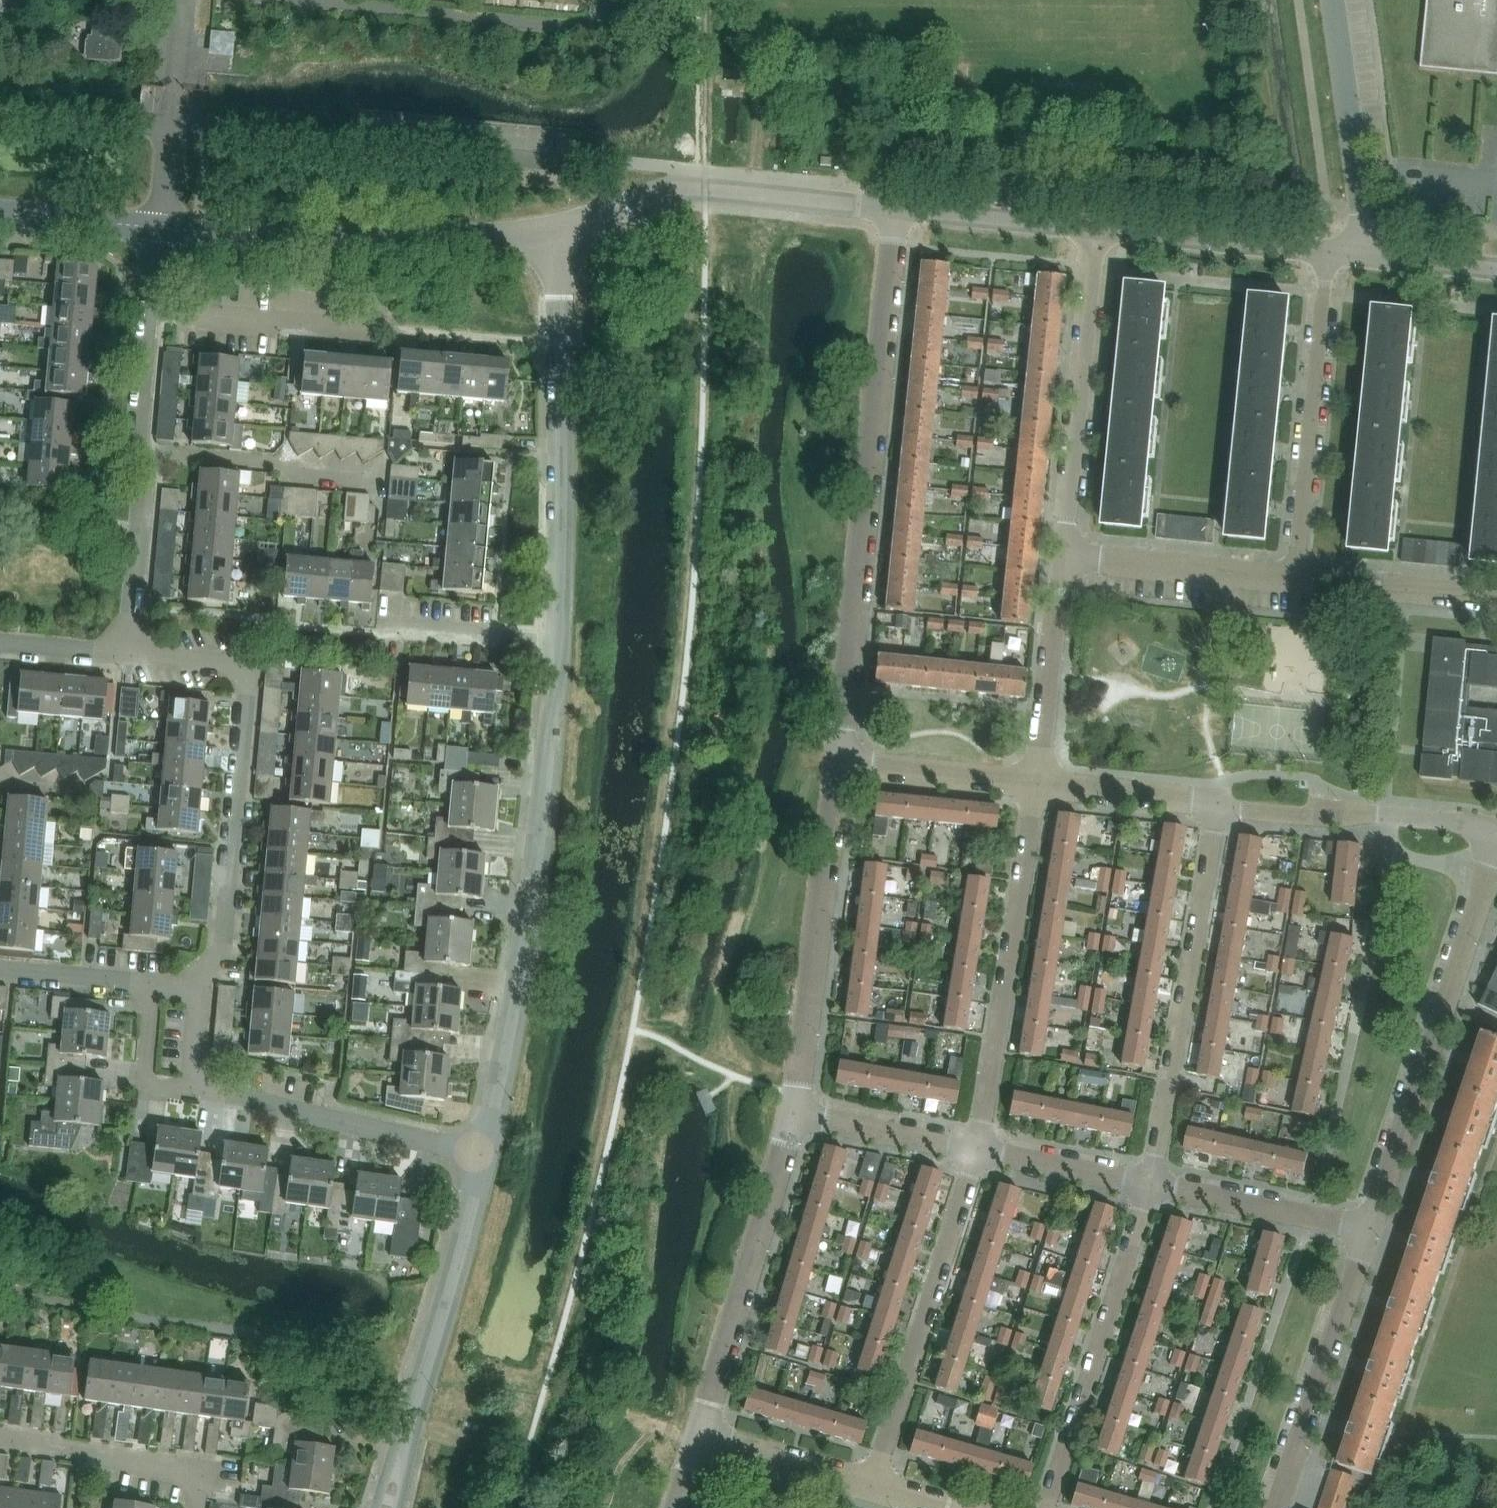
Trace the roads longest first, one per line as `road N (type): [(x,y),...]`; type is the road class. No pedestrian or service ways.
road 1 (residential): [(839,763),(896,209)]
road 2 (tertiary): [(484,1155),(525,949),(557,644)]
road 3 (residential): [(128,654),(249,665),(221,961),(202,986)]
road 4 (tertiary): [(557,644),(559,294),(547,234)]
road 5 (residential): [(1370,1229),(1496,850)]
road 6 (unclassified): [(561,162),(172,125)]
road 7 (tertiary): [(547,234),(282,239),(158,227)]
road 8 (residential): [(1150,1184),(1219,804)]
road 9 (residential): [(977,1150),(1037,783)]
road 10 (residential): [(896,209),(674,189),(547,234)]
road 11 (residential): [(793,1113),(839,763)]
road 12 (residential): [(871,1486),(977,1150)]
road 13 (residential): [(128,654),(148,311)]
road 14 (residential): [(1046,1507),(1150,1184)]
road 15 (residential): [(698,1436),(793,1113)]
road 16 (residential): [(1060,555),(1095,228)]
road 17 (residential): [(1296,578),(1327,252)]
road 18 (tertiary): [(401,1453),(484,1155)]
road 19 (residential): [(484,1155),(194,1089)]
road 20 (residential): [(1277,1507),(1370,1229)]
road 21 (residential): [(1496,835),(1219,804)]
road 22 (unclassified): [(1359,255),(1362,219),(1333,0)]
road 23 (residential): [(1296,578),(1060,555)]
road 24 (residential): [(1327,252),(1095,228)]
road 25 (residential): [(1037,783),(1060,555)]
road 26 (residential): [(373,331),(148,311)]
road 27 (residential): [(1370,1229),(1150,1184)]
road 28 (residential): [(203,1472),(0,1439)]
road 29 (residential): [(1496,598),(1296,578)]
road 30 (residential): [(1095,228),(896,209)]
road 31 (residential): [(1037,783),(839,763)]
road 32 (residential): [(977,1150),(793,1113)]
road 33 (residential): [(1219,804),(1037,783)]
road 34 (residential): [(871,1486),(698,1436)]
road 35 (residential): [(1150,1184),(977,1150)]
road 36 (unclassified): [(172,125),(0,108)]
road 37 (residential): [(557,644),(385,630)]
road 38 (tertiary): [(158,227),(0,213)]
road 39 (residential): [(194,1089),(144,1083),(151,982)]
road 40 (residential): [(151,982),(0,969)]
road 41 (residential): [(1496,268),(1359,255)]
road 42 (residential): [(0,642),(128,654)]

